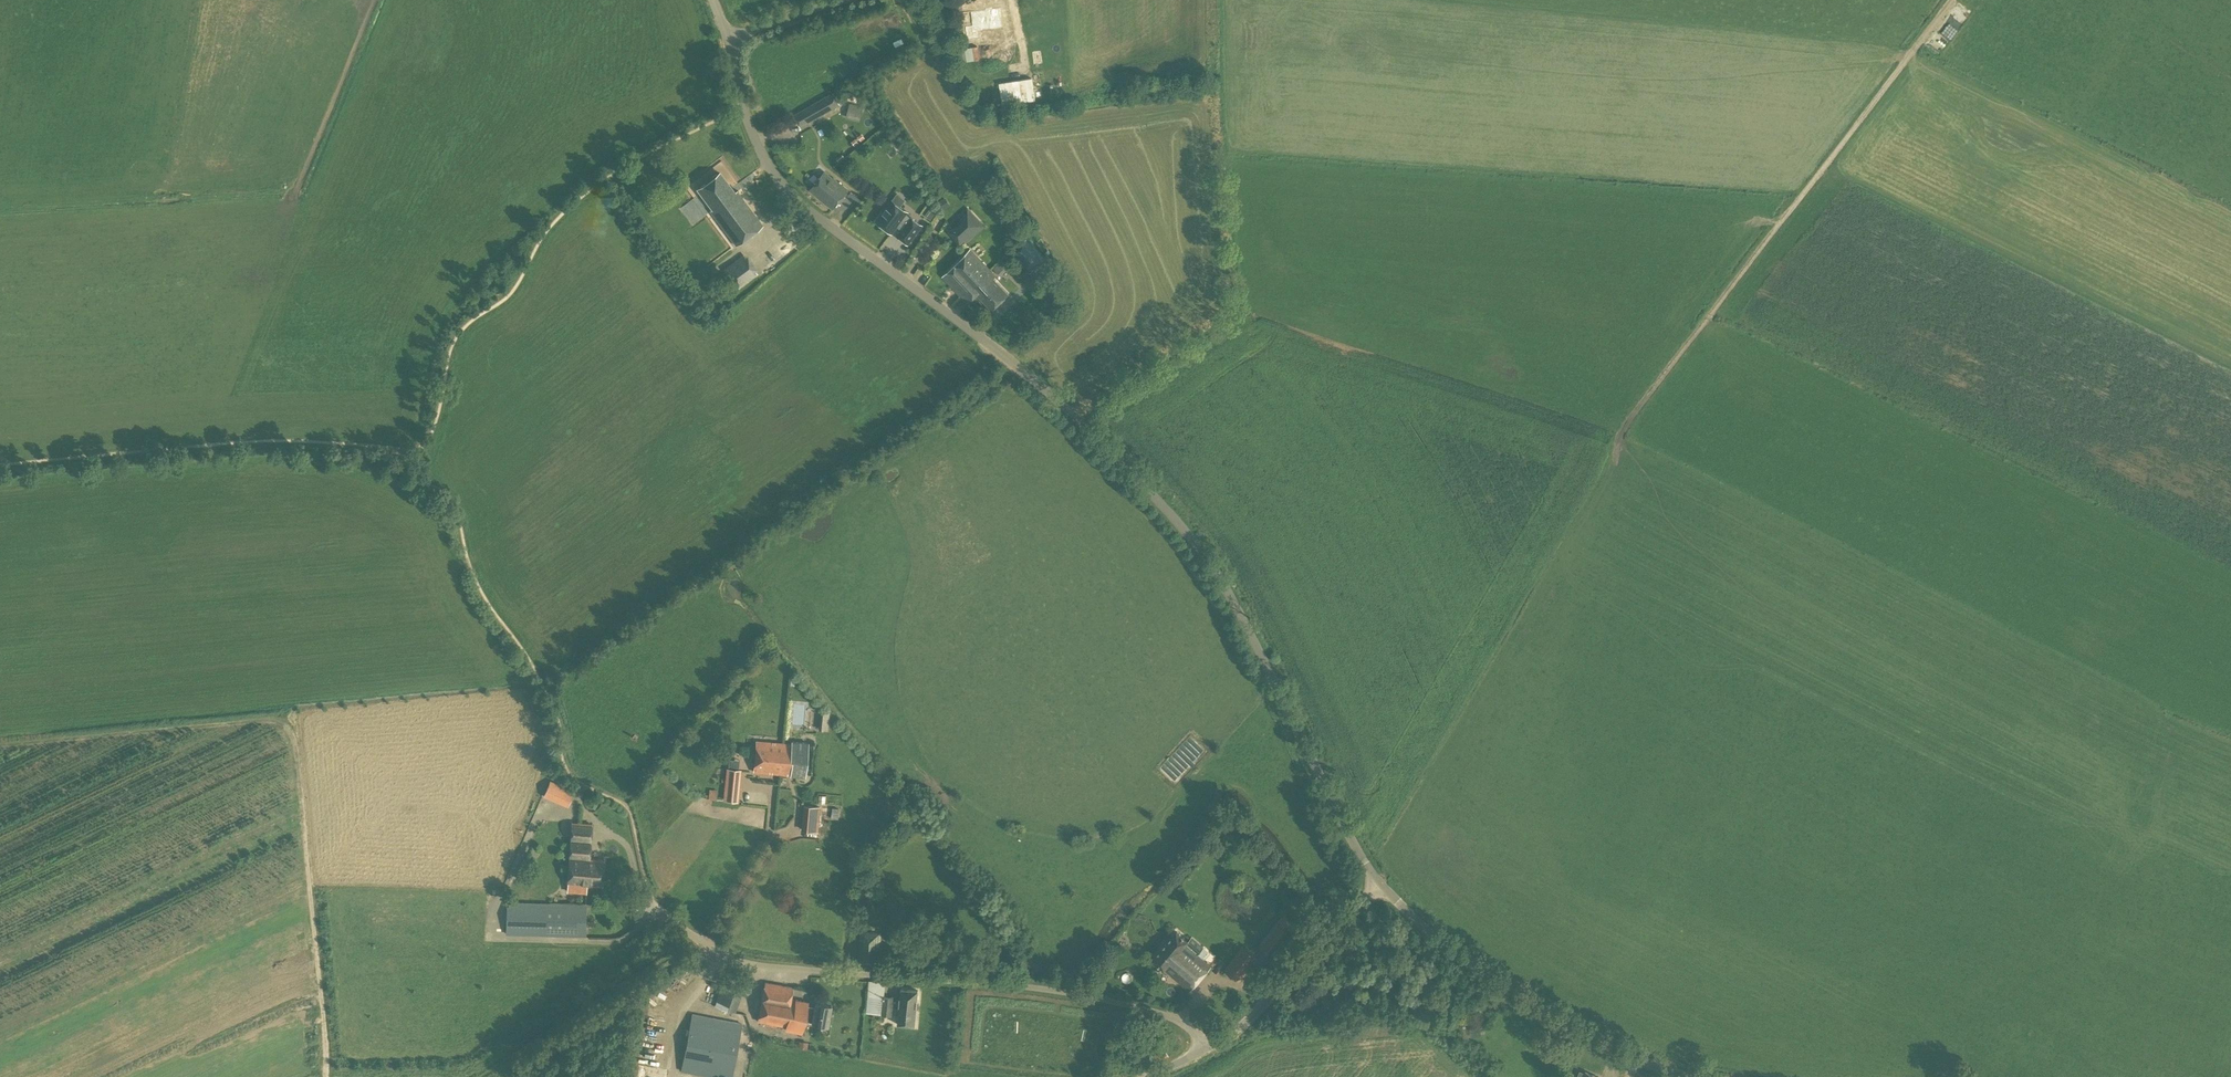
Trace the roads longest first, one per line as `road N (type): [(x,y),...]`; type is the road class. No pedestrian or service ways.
road 1 (unclassified): [(1379,883),(1212,563),(1043,387),(836,231),(772,172),(726,38)]
road 2 (track): [(0,746),(283,722),(294,735),(326,1076)]
road 3 (unclassified): [(1207,1049),(1179,1020),(1093,997),(733,959),(657,914),(652,900)]
road 4 (unclassified): [(1689,1076),(1518,997),(1379,883)]
road 5 (unclassified): [(1207,1049),(1244,1024),(1379,883)]
road 6 (unclassified): [(726,38),(846,0)]

